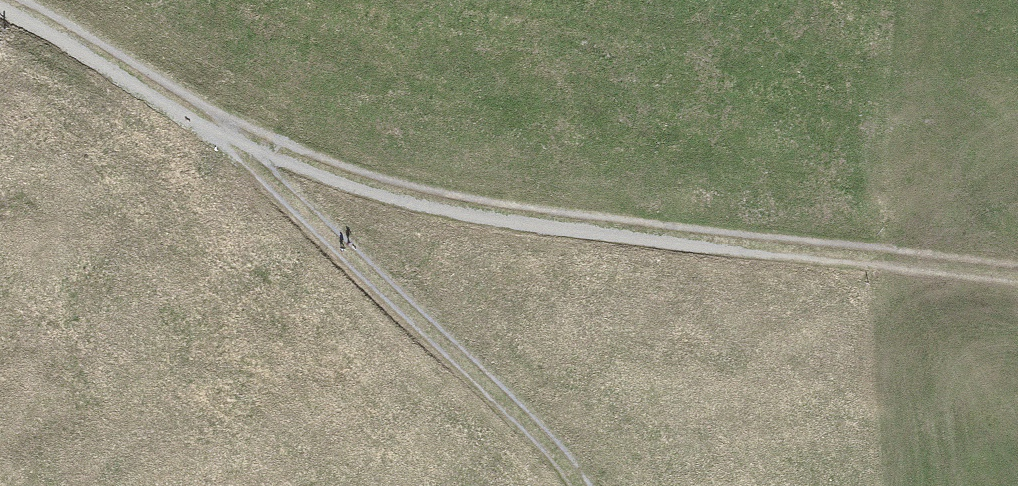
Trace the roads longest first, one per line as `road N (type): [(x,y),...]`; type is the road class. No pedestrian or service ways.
road 1 (track): [(226,139),(390,195),(1017,277)]
road 2 (track): [(0,5),(152,85),(226,139),(550,439),(577,485)]

